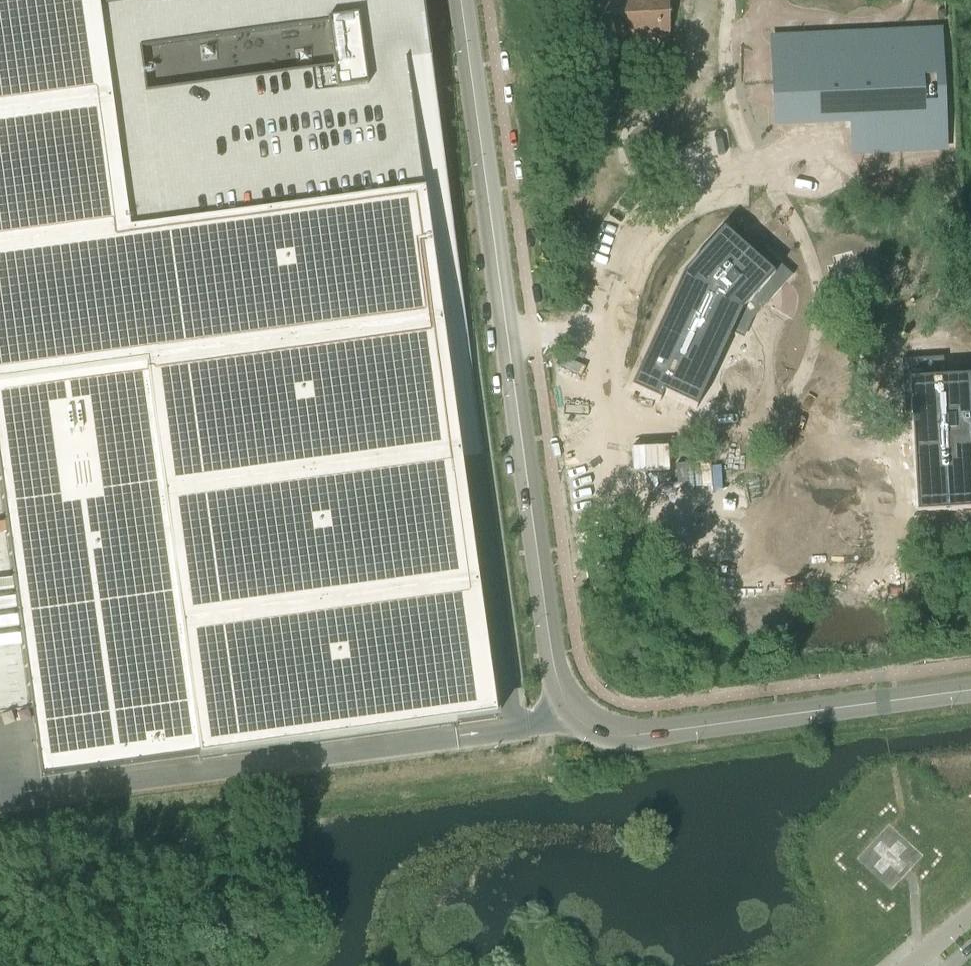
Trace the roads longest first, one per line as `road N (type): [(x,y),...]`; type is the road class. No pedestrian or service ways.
road 1 (tertiary): [(970,690),(662,733),(614,736),(580,722),(554,666),(466,0)]

